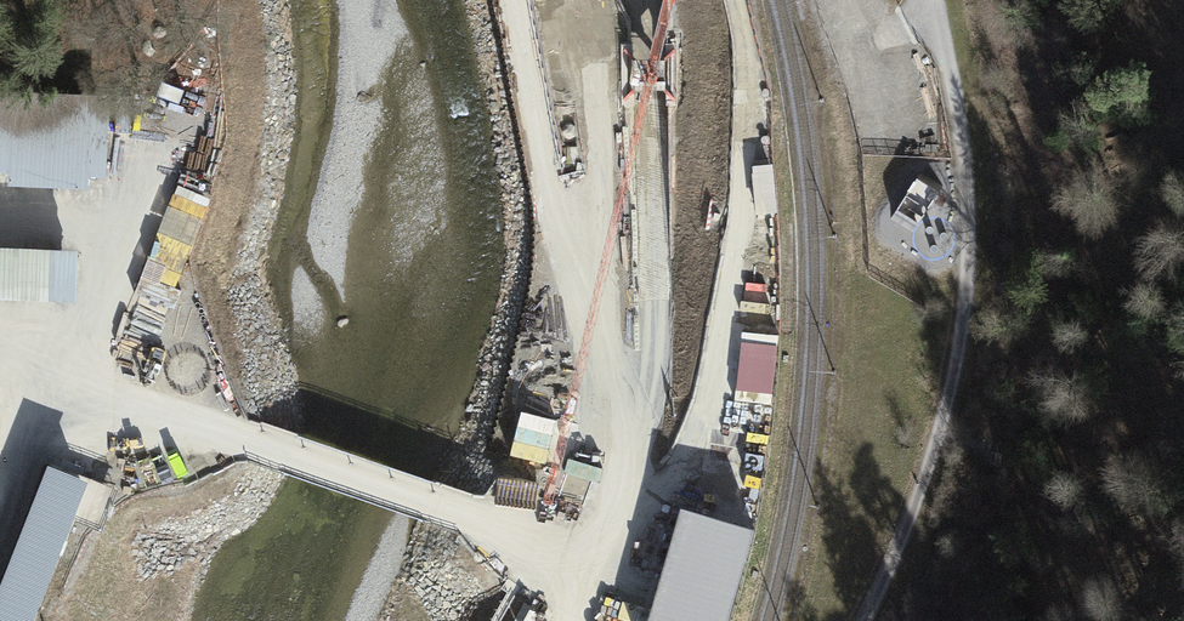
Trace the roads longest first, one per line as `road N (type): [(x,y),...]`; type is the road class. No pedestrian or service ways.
road 1 (track): [(934,0),(966,187),(962,333),(922,494),(862,620)]
road 2 (track): [(569,620),(635,269),(575,0)]
road 3 (track): [(0,401),(75,387),(493,527),(584,567)]
road 4 (track): [(0,94),(174,89),(248,33),(254,0)]

